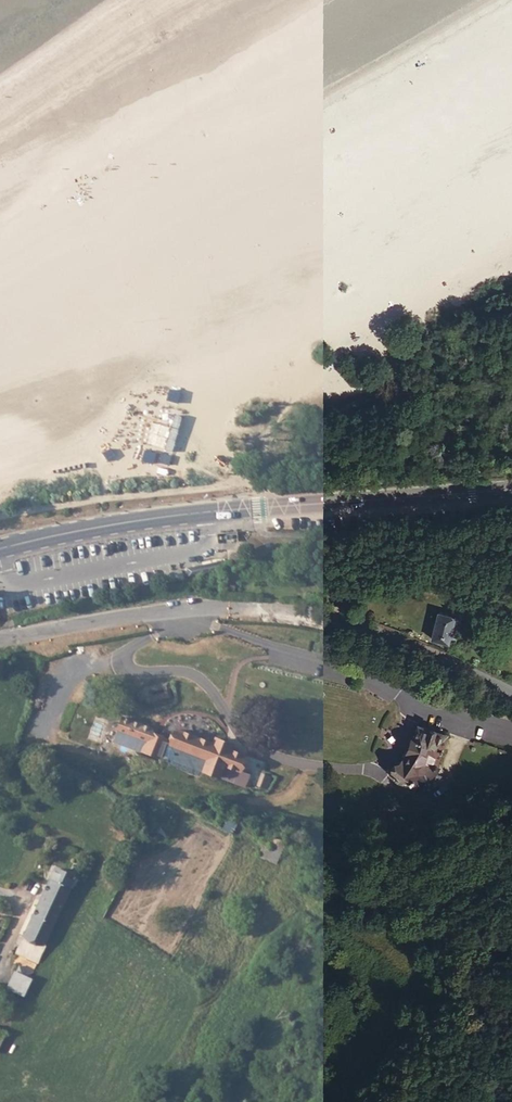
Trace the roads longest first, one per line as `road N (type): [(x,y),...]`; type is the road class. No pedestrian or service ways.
road 1 (tertiary): [(0,640),(211,605),(266,604),(371,631),(511,695)]
road 2 (secondary): [(0,548),(141,520),(511,488)]
road 3 (track): [(247,481),(0,517)]

